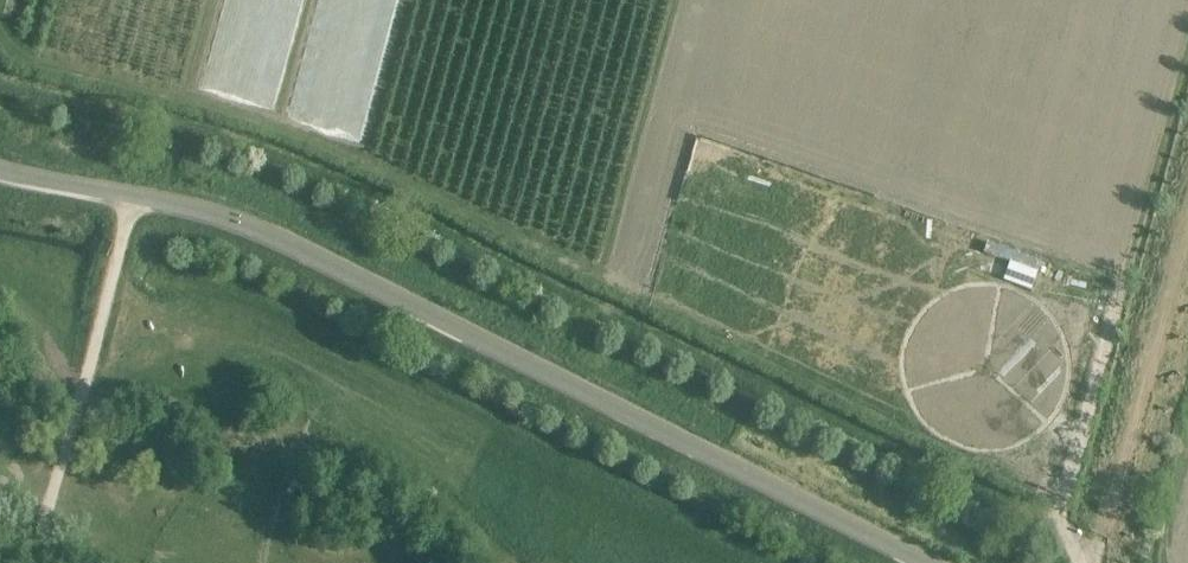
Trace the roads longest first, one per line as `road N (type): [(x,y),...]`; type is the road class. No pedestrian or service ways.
road 1 (unclassified): [(923,562),(292,243),(209,214),(0,168)]
road 2 (track): [(0,280),(23,296),(67,373),(216,388),(262,351),(691,562)]
road 3 (track): [(1087,562),(1187,207)]

